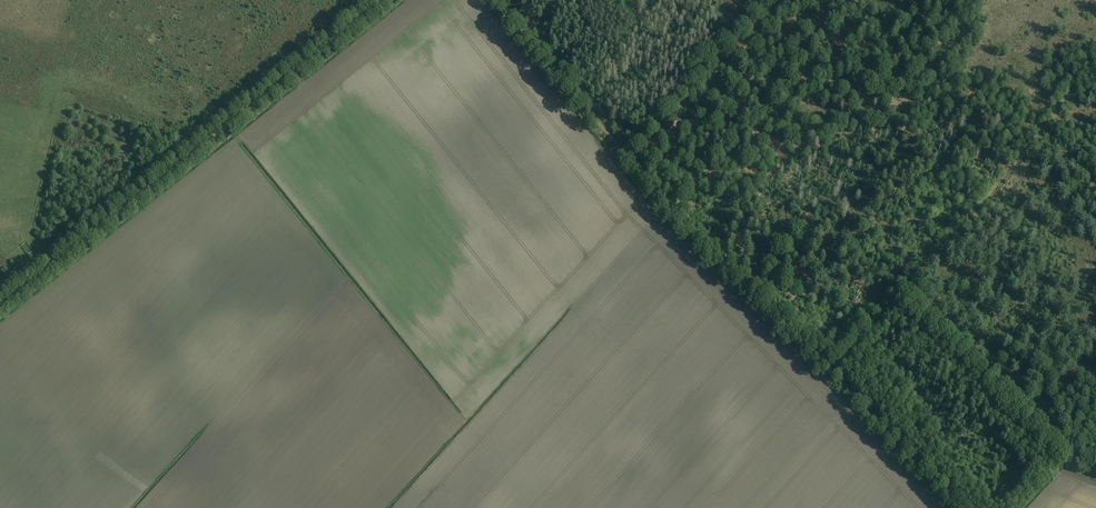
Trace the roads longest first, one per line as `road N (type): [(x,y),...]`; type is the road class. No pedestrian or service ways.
road 1 (track): [(1095,467),(1063,452),(902,292),(840,363),(820,363),(669,207),(501,0)]
road 2 (track): [(47,268),(384,0)]
road 3 (track): [(1095,46),(1040,136),(902,292)]
road 4 (track): [(912,0),(991,110),(1095,222)]

